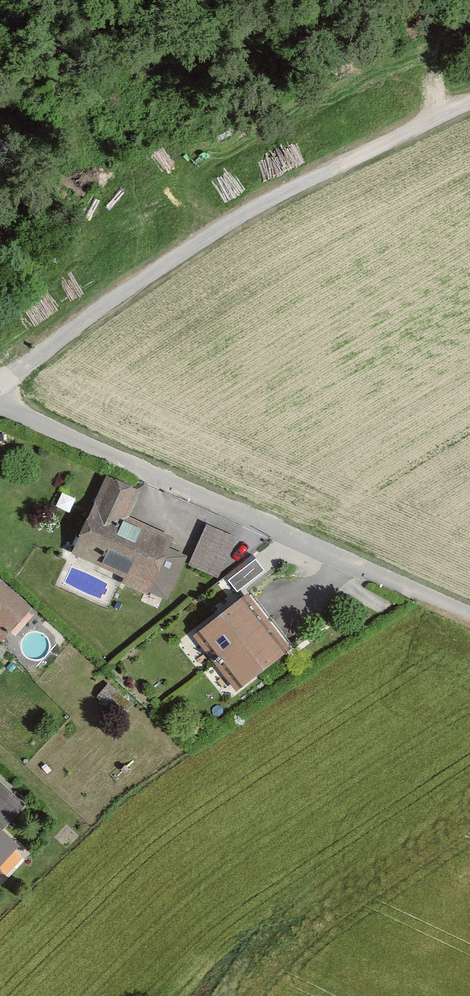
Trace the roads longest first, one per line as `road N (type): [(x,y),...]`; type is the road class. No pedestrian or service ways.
road 1 (track): [(0,381),(216,225),(469,95)]
road 2 (residential): [(0,398),(469,606)]

